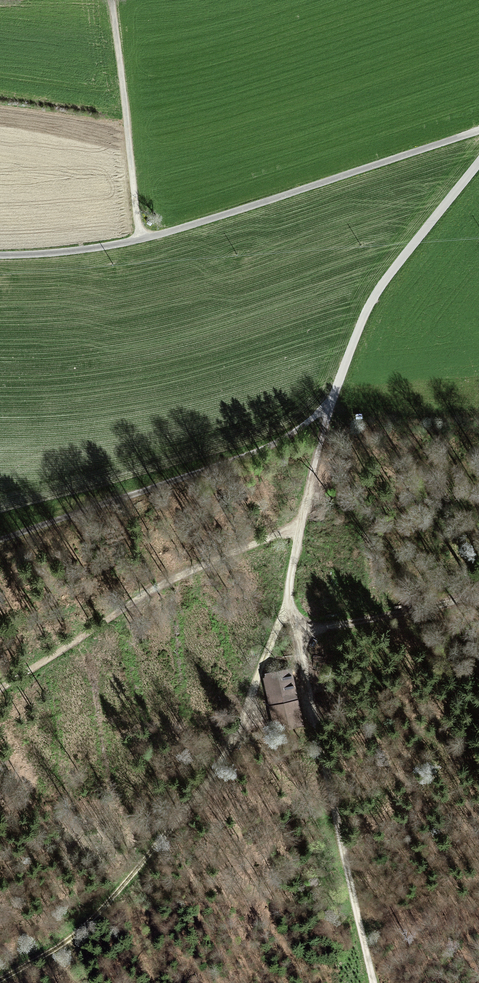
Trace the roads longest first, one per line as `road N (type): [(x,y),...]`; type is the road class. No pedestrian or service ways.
road 1 (track): [(0,254),(139,241),(478,132)]
road 2 (track): [(290,598),(219,766),(85,929),(0,981)]
road 3 (track): [(290,598),(326,423),(368,309),(478,161)]
road 4 (track): [(290,598),(372,982)]
road 5 (track): [(334,393),(298,430),(264,450),(0,536)]
road 6 (track): [(300,528),(143,594),(0,689)]
road 7 (track): [(139,241),(112,0)]
road 8 (track): [(299,641),(478,595)]

